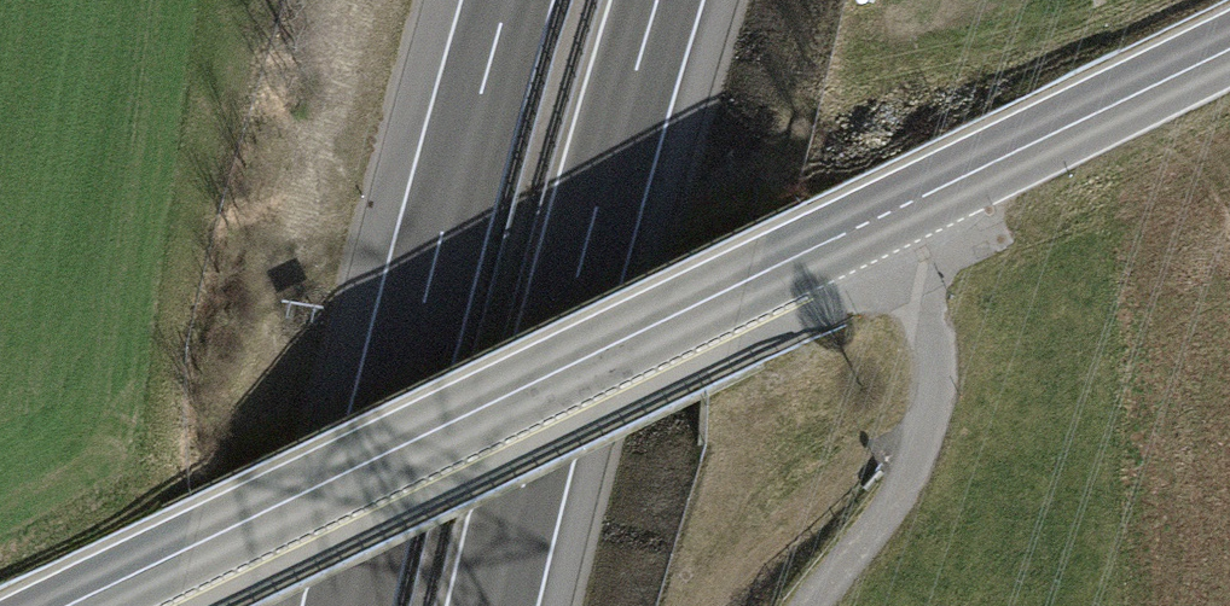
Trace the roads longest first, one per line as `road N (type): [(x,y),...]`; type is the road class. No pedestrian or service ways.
road 1 (secondary): [(1229,47),(73,605)]
road 2 (motorway): [(493,605),(661,0)]
road 3 (motorway): [(504,0),(345,605)]
road 4 (track): [(709,605),(764,505),(938,417)]

